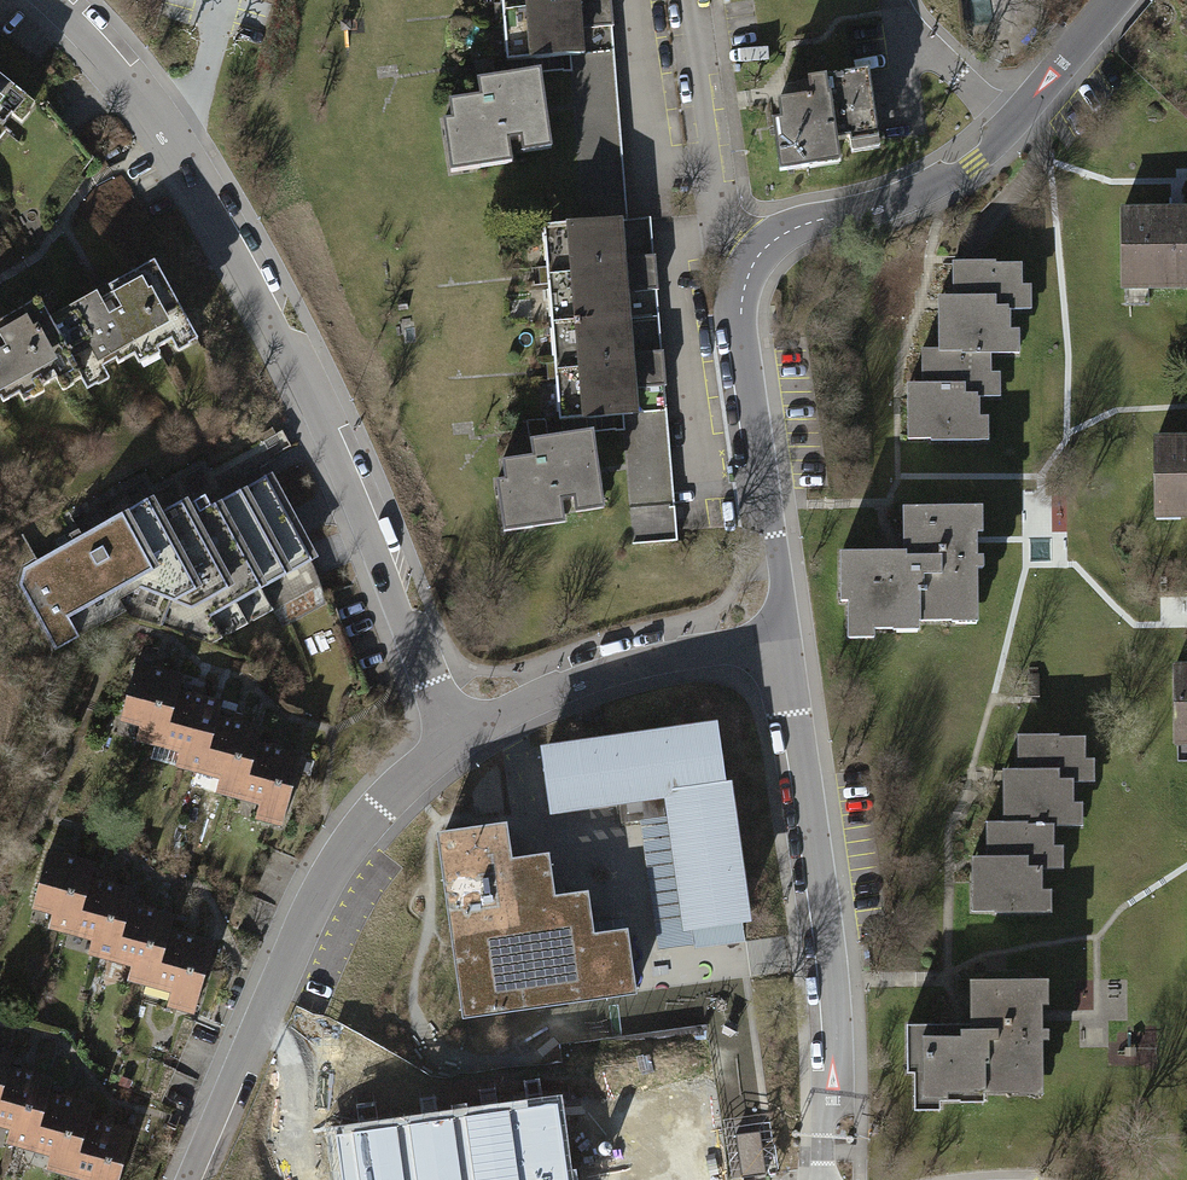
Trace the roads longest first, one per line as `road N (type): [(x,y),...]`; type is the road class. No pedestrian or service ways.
road 1 (residential): [(45,0),(87,35),(160,121),(206,195),(278,334),(457,741)]
road 2 (residential): [(823,1179),(837,1079),(832,981),(787,643)]
road 3 (residential): [(187,1179),(330,865),(402,781),(457,741)]
road 4 (residential): [(756,260),(787,233),(918,192),(975,164),(1123,0)]
road 5 (residential): [(787,643),(742,324),(744,286),(756,260)]
road 6 (residential): [(457,741),(551,691),(624,668),(787,643)]
road 7 (residential): [(756,260),(725,230),(690,0)]

